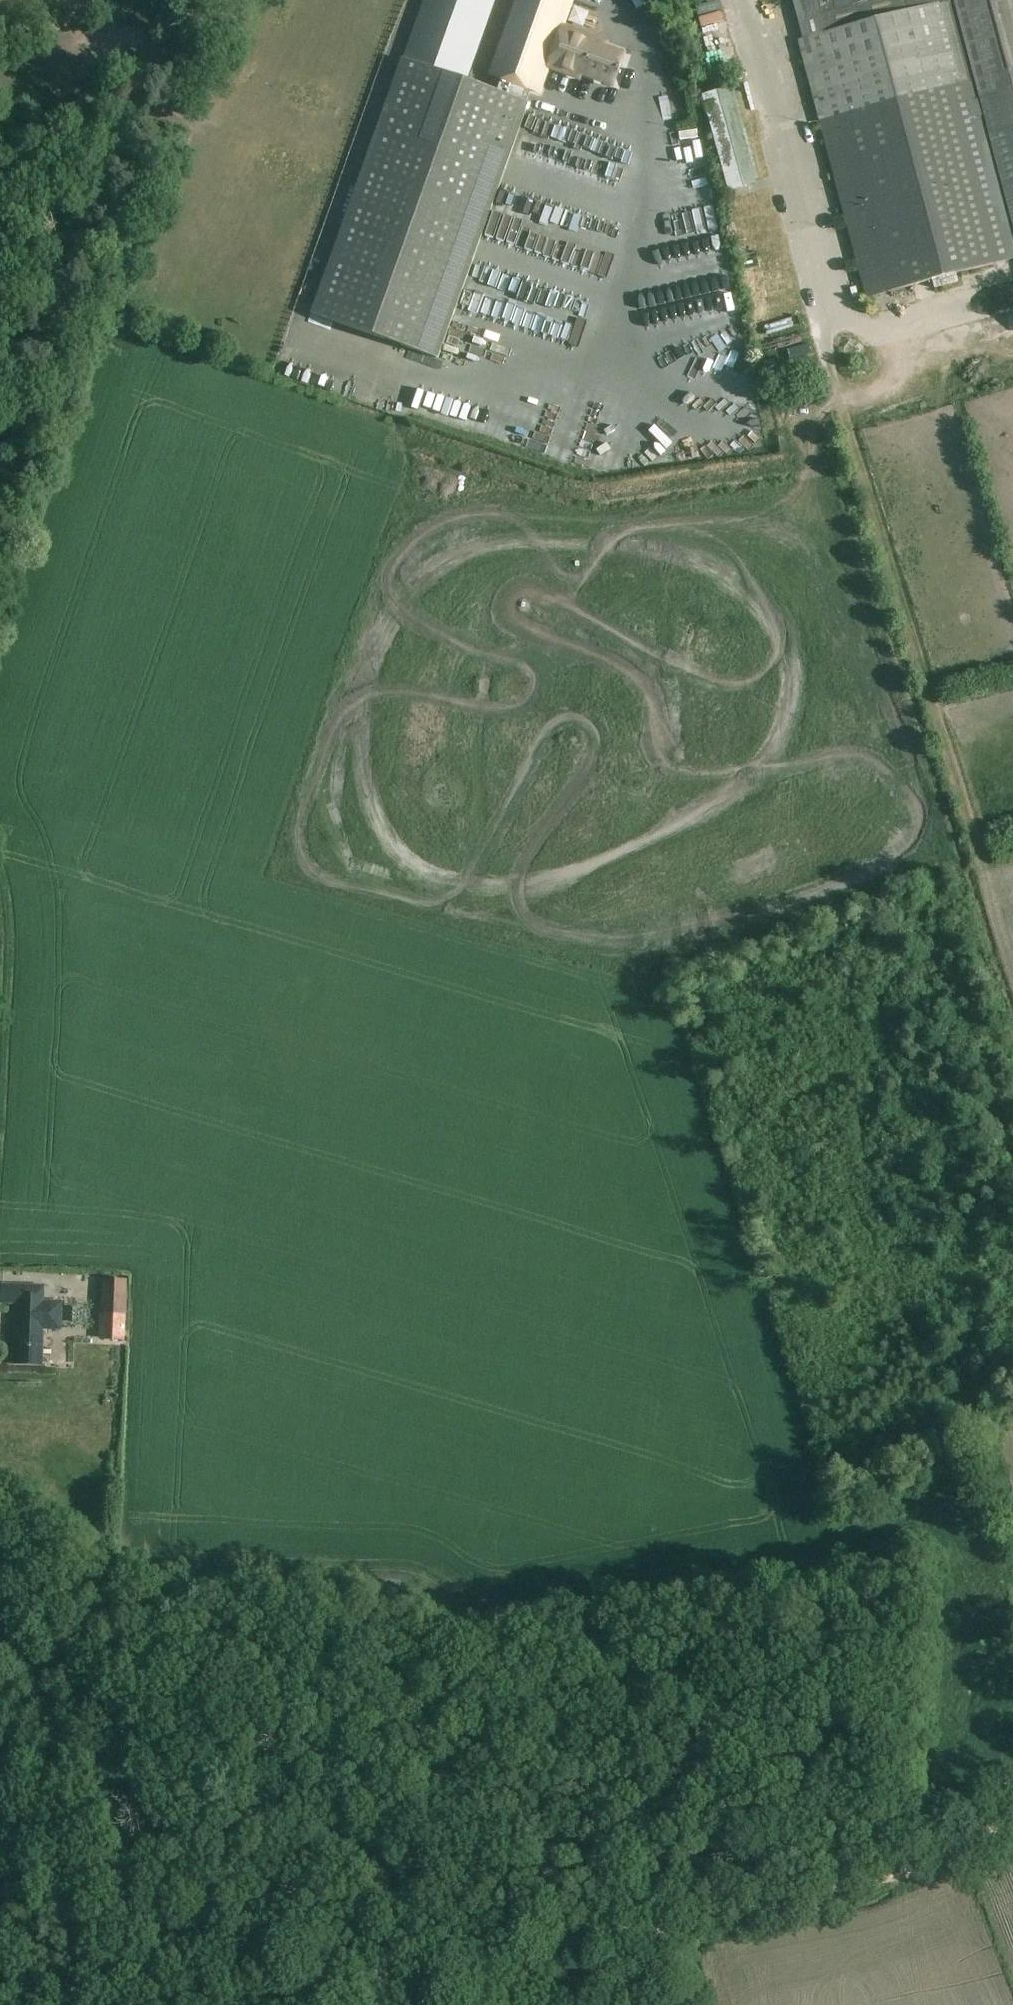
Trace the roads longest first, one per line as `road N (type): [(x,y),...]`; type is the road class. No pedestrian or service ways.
road 1 (track): [(226,2004),(281,2002),(887,1877),(1012,1823)]
road 2 (track): [(827,336),(825,351),(985,867)]
road 3 (unclassified): [(0,1548),(72,1643),(87,1699),(0,1904)]
road 4 (track): [(50,1795),(68,1830),(105,1958),(135,1995),(159,2004)]
road 5 (track): [(86,1686),(215,1650),(251,1595)]

